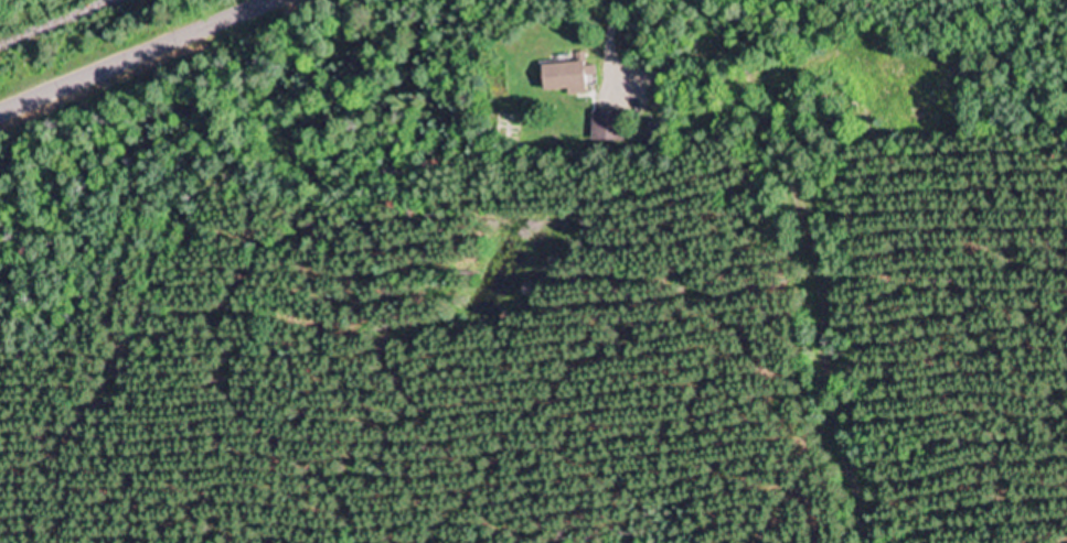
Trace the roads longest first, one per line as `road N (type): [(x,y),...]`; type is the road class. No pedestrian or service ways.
road 1 (residential): [(274,0),(0,114)]

